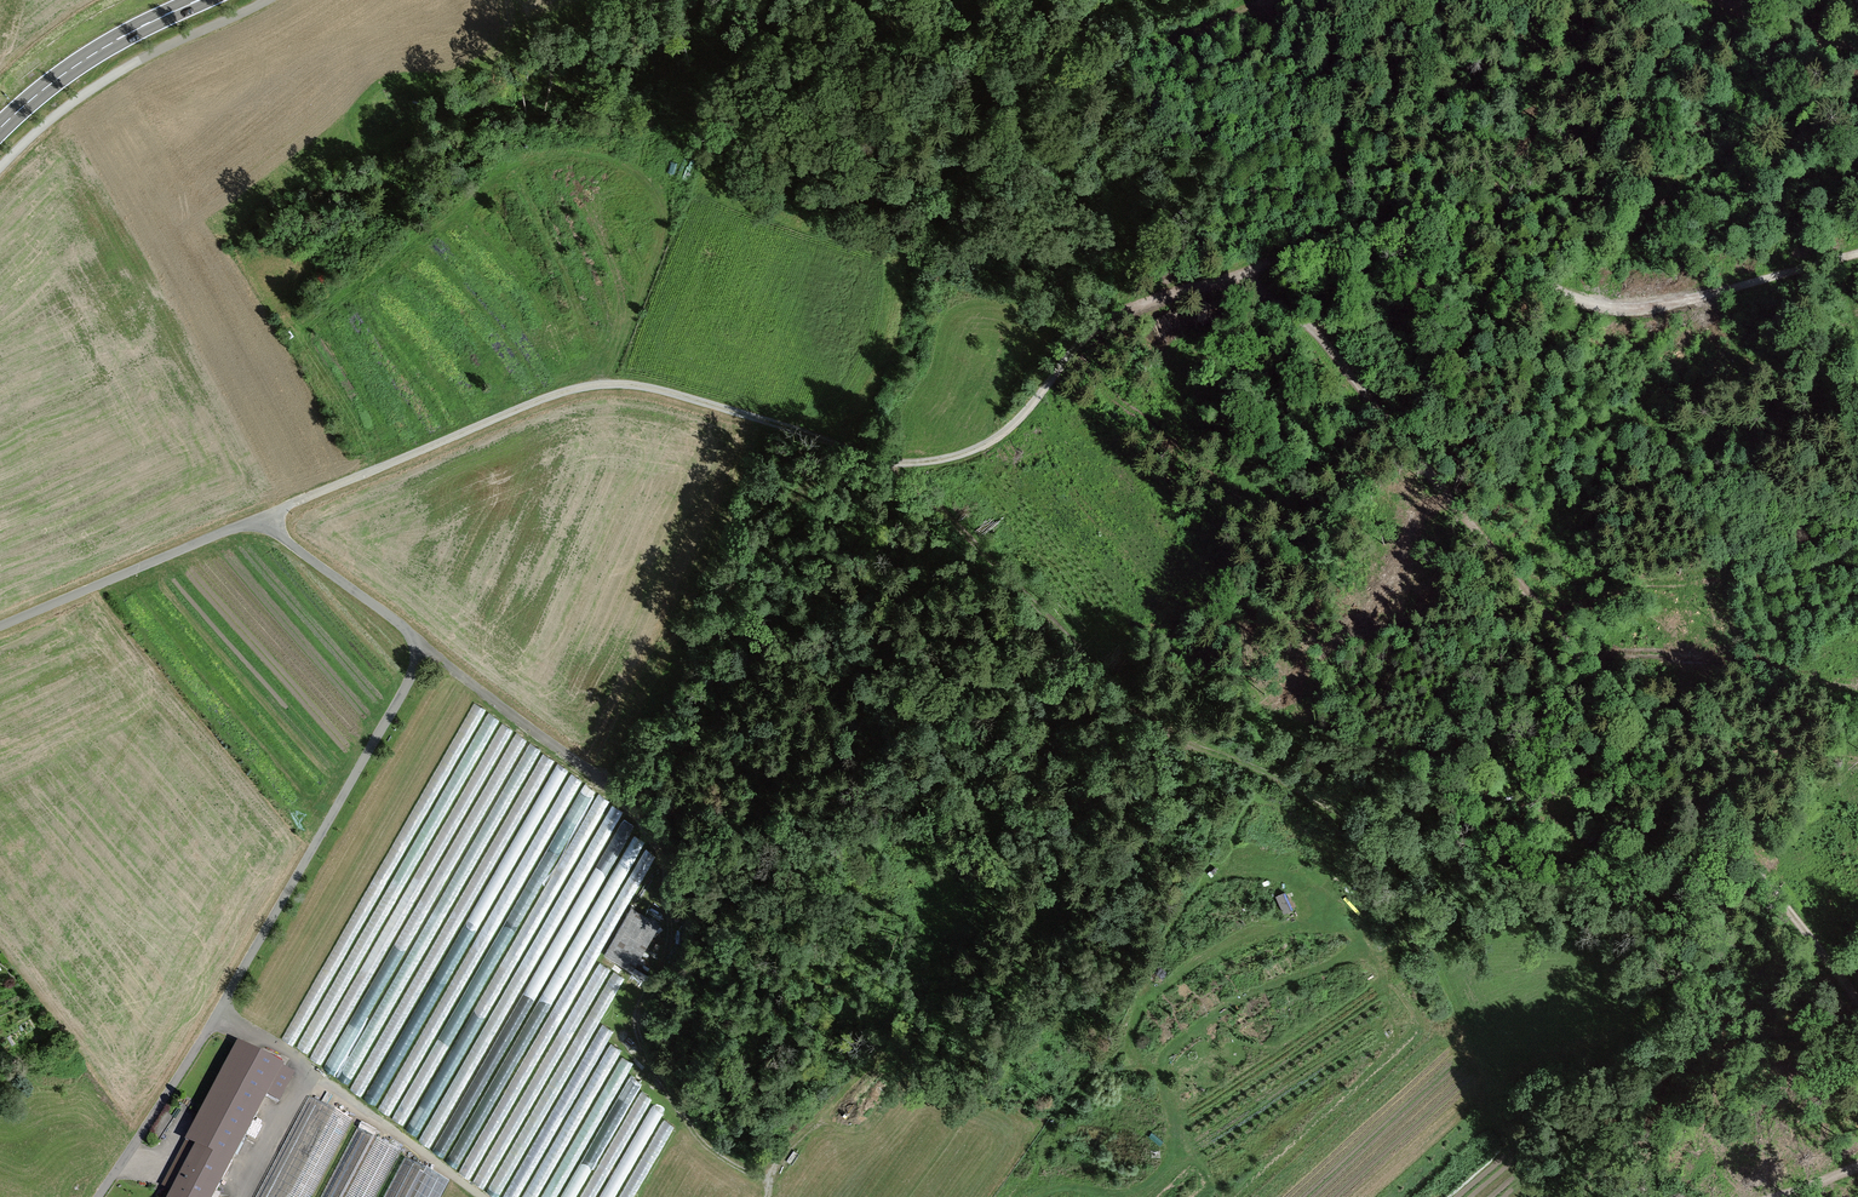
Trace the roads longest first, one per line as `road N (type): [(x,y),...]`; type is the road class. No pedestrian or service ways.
road 1 (track): [(1857,253),(1625,306),(1575,296),(1452,225),(1392,221),(1144,302),(1096,326),(996,439),(942,460),(886,460),(685,396),(608,382),(559,393),(261,520)]
road 2 (track): [(1548,1196),(1512,1090),(1425,933),(1351,826),(1240,755),(1051,1120),(870,1058),(758,1179)]
road 3 (track): [(1233,279),(1297,316),(1732,831),(1857,1003)]
road 4 (track): [(886,460),(1139,713),(1198,749)]
road 5 (track): [(763,1196),(758,1179),(698,1145),(636,1054),(634,1017),(663,926),(651,841)]
road 6 (track): [(213,1006),(482,1196)]
road 7 (unclassified): [(0,166),(67,104),(154,48),(262,0)]
road 8 (secondary): [(0,127),(101,48),(200,0)]
road 9 (track): [(1857,1016),(1627,1022)]
road 10 (track): [(1264,0),(1173,37),(1134,41)]
road 11 (track): [(1747,0),(1752,24),(1768,39),(1857,47)]

